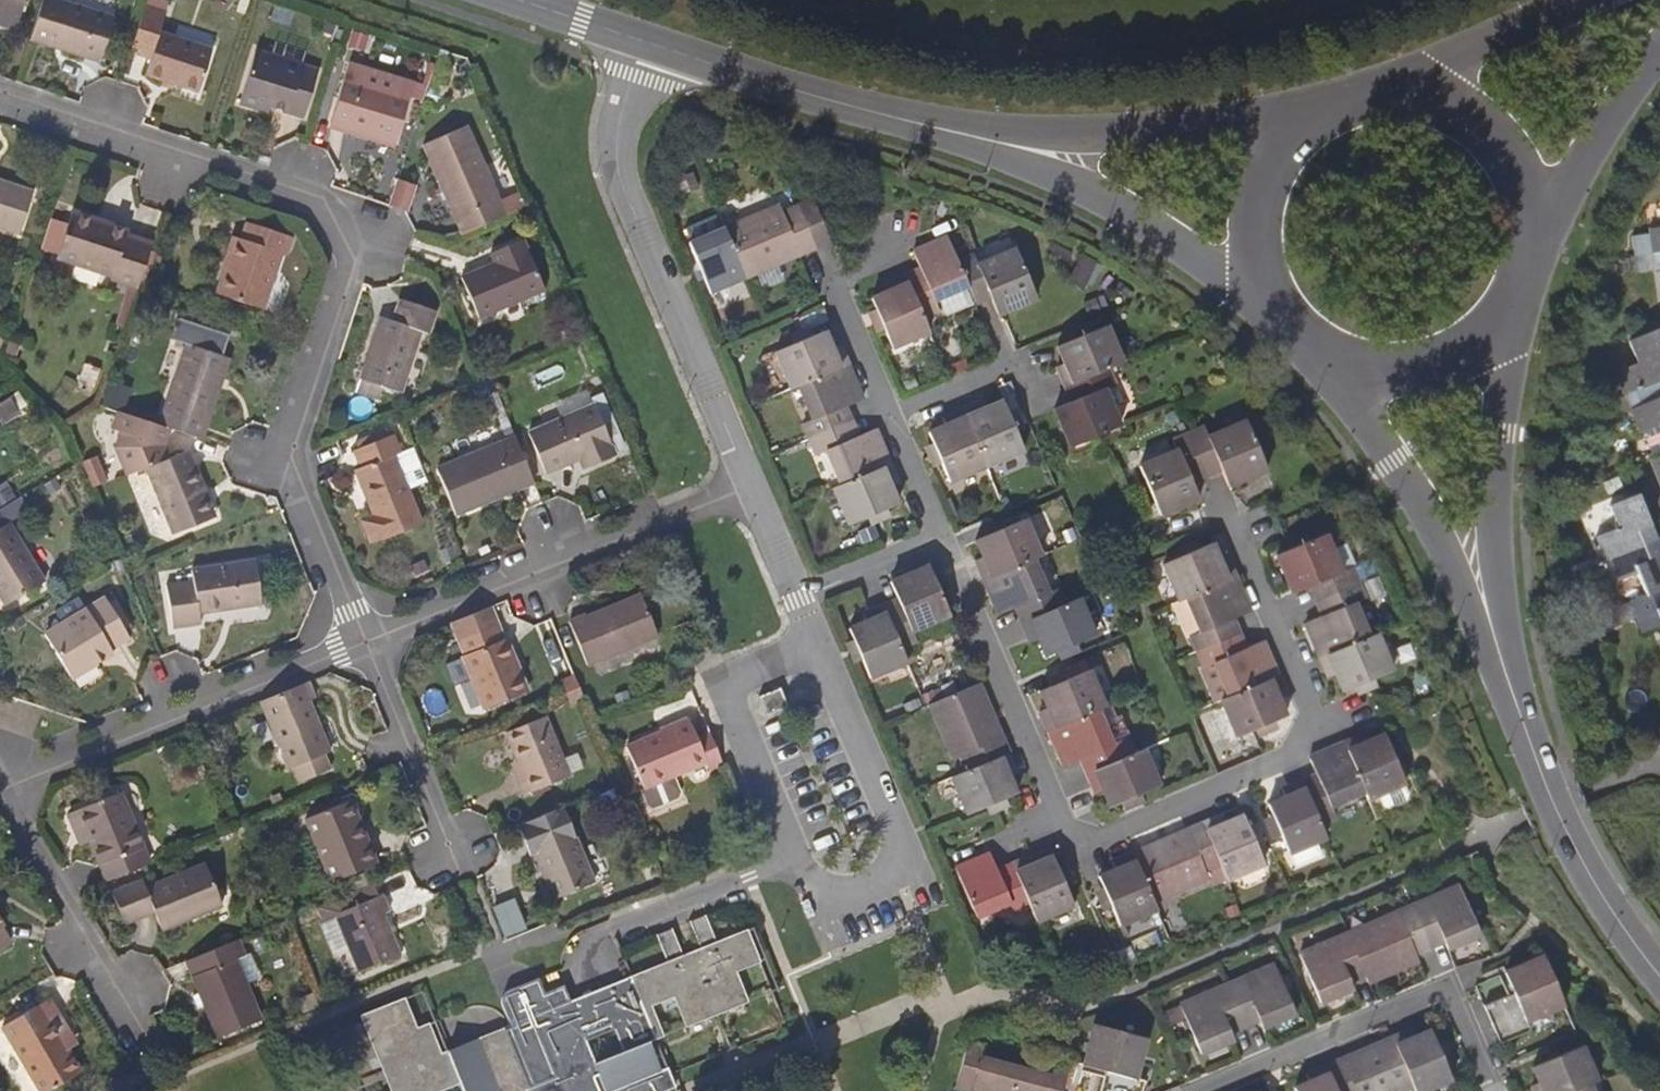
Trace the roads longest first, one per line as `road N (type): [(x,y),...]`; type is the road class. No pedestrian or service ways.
road 1 (residential): [(0,98),(322,203),(356,260),(288,463),(365,644)]
road 2 (residential): [(936,546),(1055,826),(1091,844),(1300,755),(1303,737)]
road 3 (residential): [(649,40),(620,120),(617,164),(748,488)]
road 4 (residential): [(365,644),(748,488)]
road 5 (residential): [(0,788),(365,644)]
road 6 (residential): [(818,646),(895,832),(895,860),(888,885),(848,902),(824,901),(793,858)]
road 7 (residential): [(1494,1090),(1456,1006),(1423,1001),(1195,1090)]
road 8 (tertiary): [(1659,984),(1556,821),(1505,655)]
road 9 (unclassified): [(649,40),(826,96),(1001,139)]
road 10 (tertiary): [(1505,655),(1498,551),(1512,293)]
road 11 (tertiary): [(1326,344),(1505,655)]
road 12 (residential): [(1001,139),(1099,190),(1289,314)]
road 13 (residential): [(1316,111),(1001,139)]
road 14 (residential): [(793,858),(735,715),(735,692),(747,676),(818,646)]
road 15 (tertiary): [(1528,251),(1530,213),(1518,168),(1498,136),(1446,98),(1399,88),(1362,91)]
road 16 (residential): [(793,858),(582,944),(589,985)]
road 17 (residential): [(130,1013),(0,795)]
road 18 (residential): [(1303,737),(1309,702),(1226,505)]
road 19 (tertiary): [(1528,251),(1659,52)]
road 20 (tertiary): [(1582,0),(1362,91)]
road 21 (tertiary): [(1316,111),(1287,137),(1259,192),(1256,238),(1268,281),(1289,314)]
road 22 (residential): [(365,644),(455,855)]
road 23 (tertiary): [(1326,344),(1399,362),(1430,357),(1480,331),(1512,293)]
road 24 (residential): [(891,247),(829,293),(881,418)]
road 25 (residential): [(800,601),(936,546)]
road 26 (residential): [(881,418),(936,546)]
road 27 (residential): [(881,418),(1003,370)]
road 28 (unclassified): [(527,0),(649,40)]
road 29 (residential): [(748,488),(800,601)]

